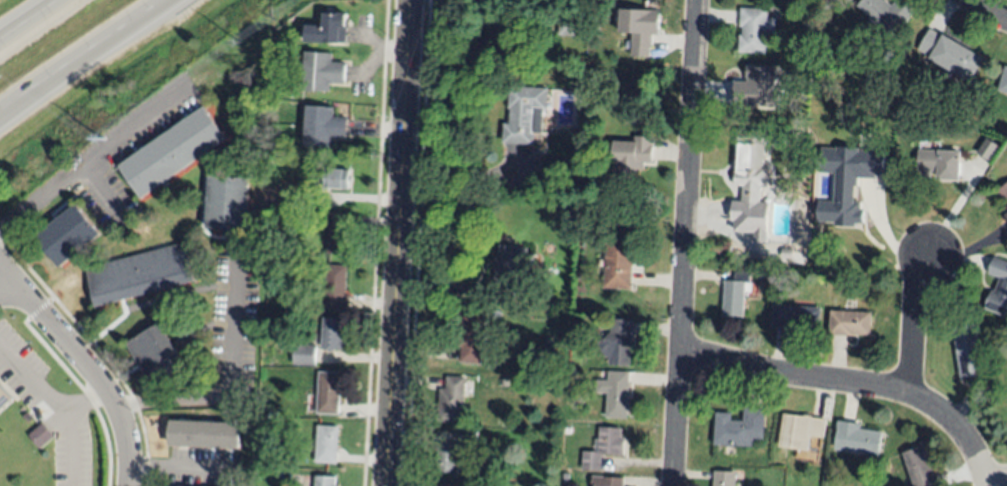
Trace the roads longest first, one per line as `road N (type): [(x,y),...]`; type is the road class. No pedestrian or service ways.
road 1 (tertiary): [(387,485),(418,0)]
road 2 (residential): [(672,485),(697,0)]
road 3 (residential): [(985,485),(957,426),(914,396),(679,350)]
road 4 (residential): [(127,485),(121,413),(79,356),(0,277)]
road 5 (residential): [(0,235),(193,88)]
road 6 (motorway): [(0,113),(169,0)]
road 7 (residential): [(908,394),(915,291),(929,251)]

